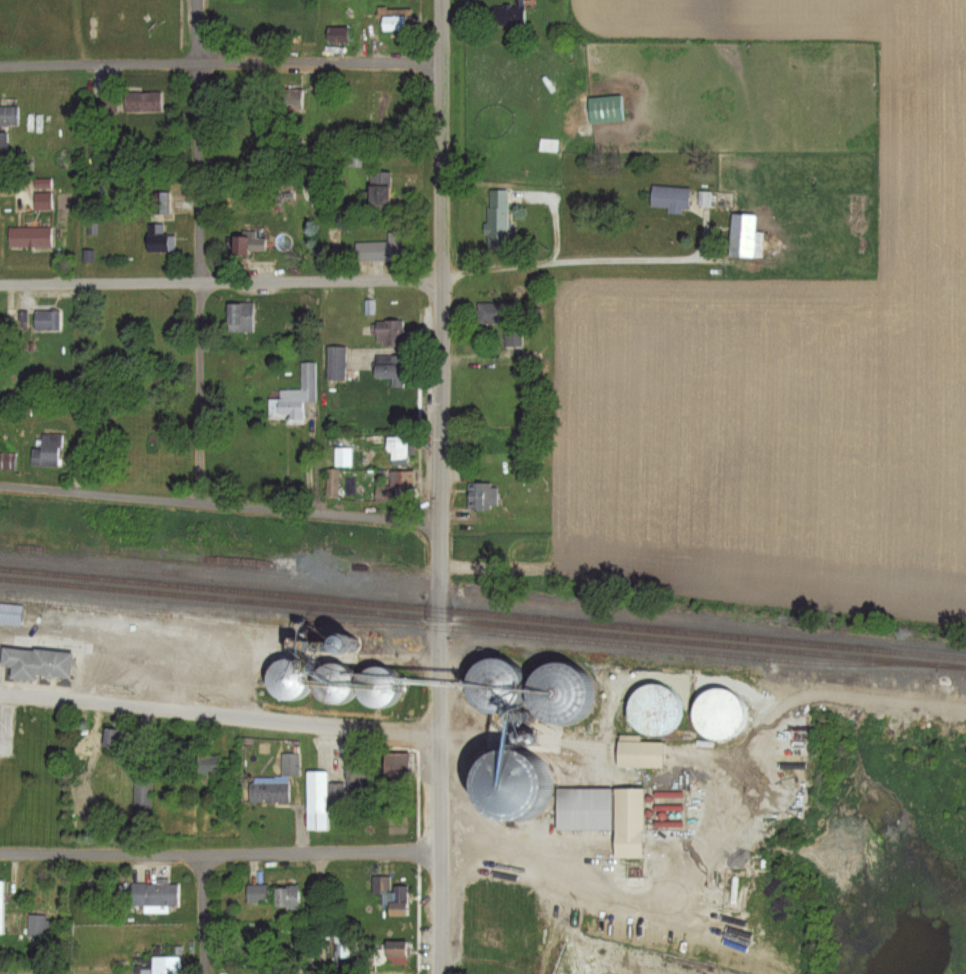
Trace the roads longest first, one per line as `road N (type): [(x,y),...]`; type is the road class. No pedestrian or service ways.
road 1 (residential): [(206,506),(198,0)]
road 2 (residential): [(0,284),(443,280)]
road 3 (residential): [(443,66),(0,68)]
road 4 (residential): [(441,523),(0,484)]
road 5 (residential): [(0,850),(440,844)]
road 6 (residential): [(0,692),(438,731)]
road 7 (tertiary): [(442,587),(443,244)]
road 8 (tertiary): [(441,973),(438,731)]
road 9 (tertiary): [(443,244),(443,66)]
road 10 (residential): [(203,973),(200,853)]

